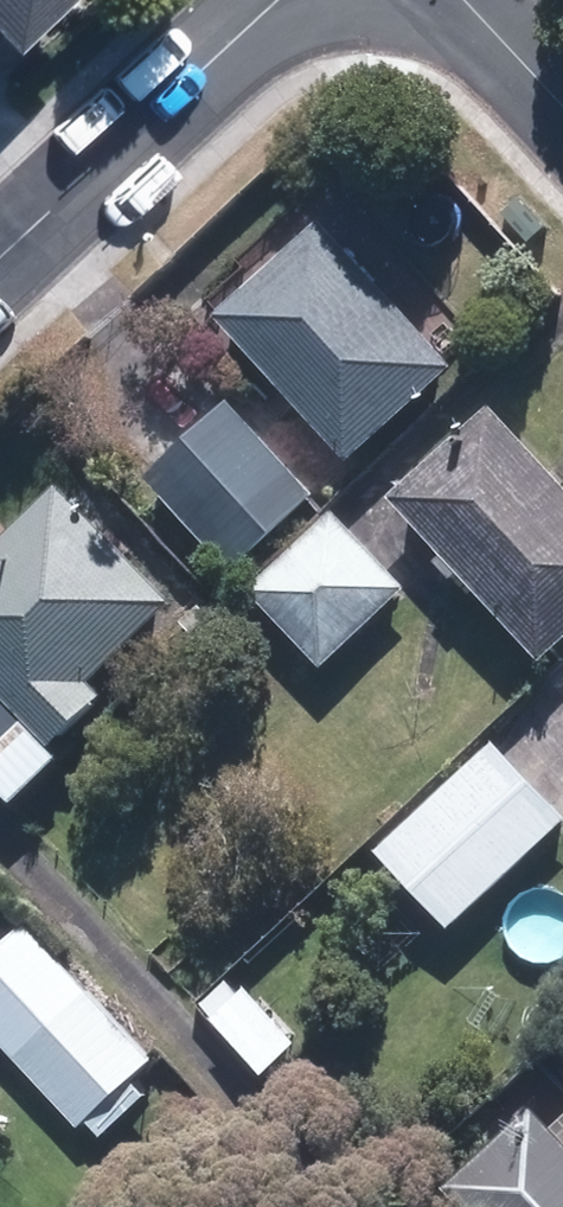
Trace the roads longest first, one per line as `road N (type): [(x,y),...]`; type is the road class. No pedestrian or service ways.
road 1 (residential): [(0,250),(263,0)]
road 2 (residential): [(562,110),(459,0)]

